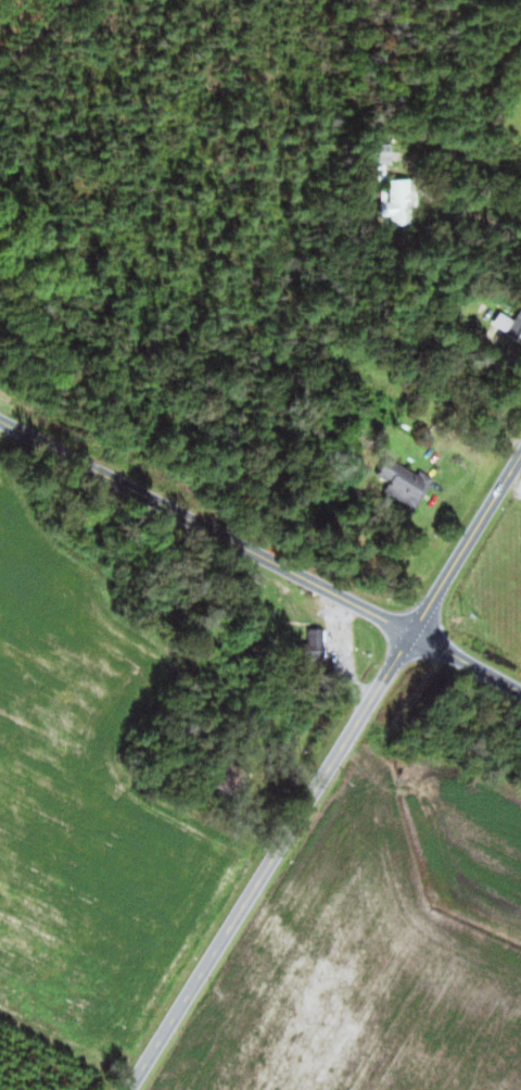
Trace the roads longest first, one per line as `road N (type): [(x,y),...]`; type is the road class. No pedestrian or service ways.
road 1 (residential): [(129,1089),(520,457)]
road 2 (residential): [(520,690),(0,419)]

